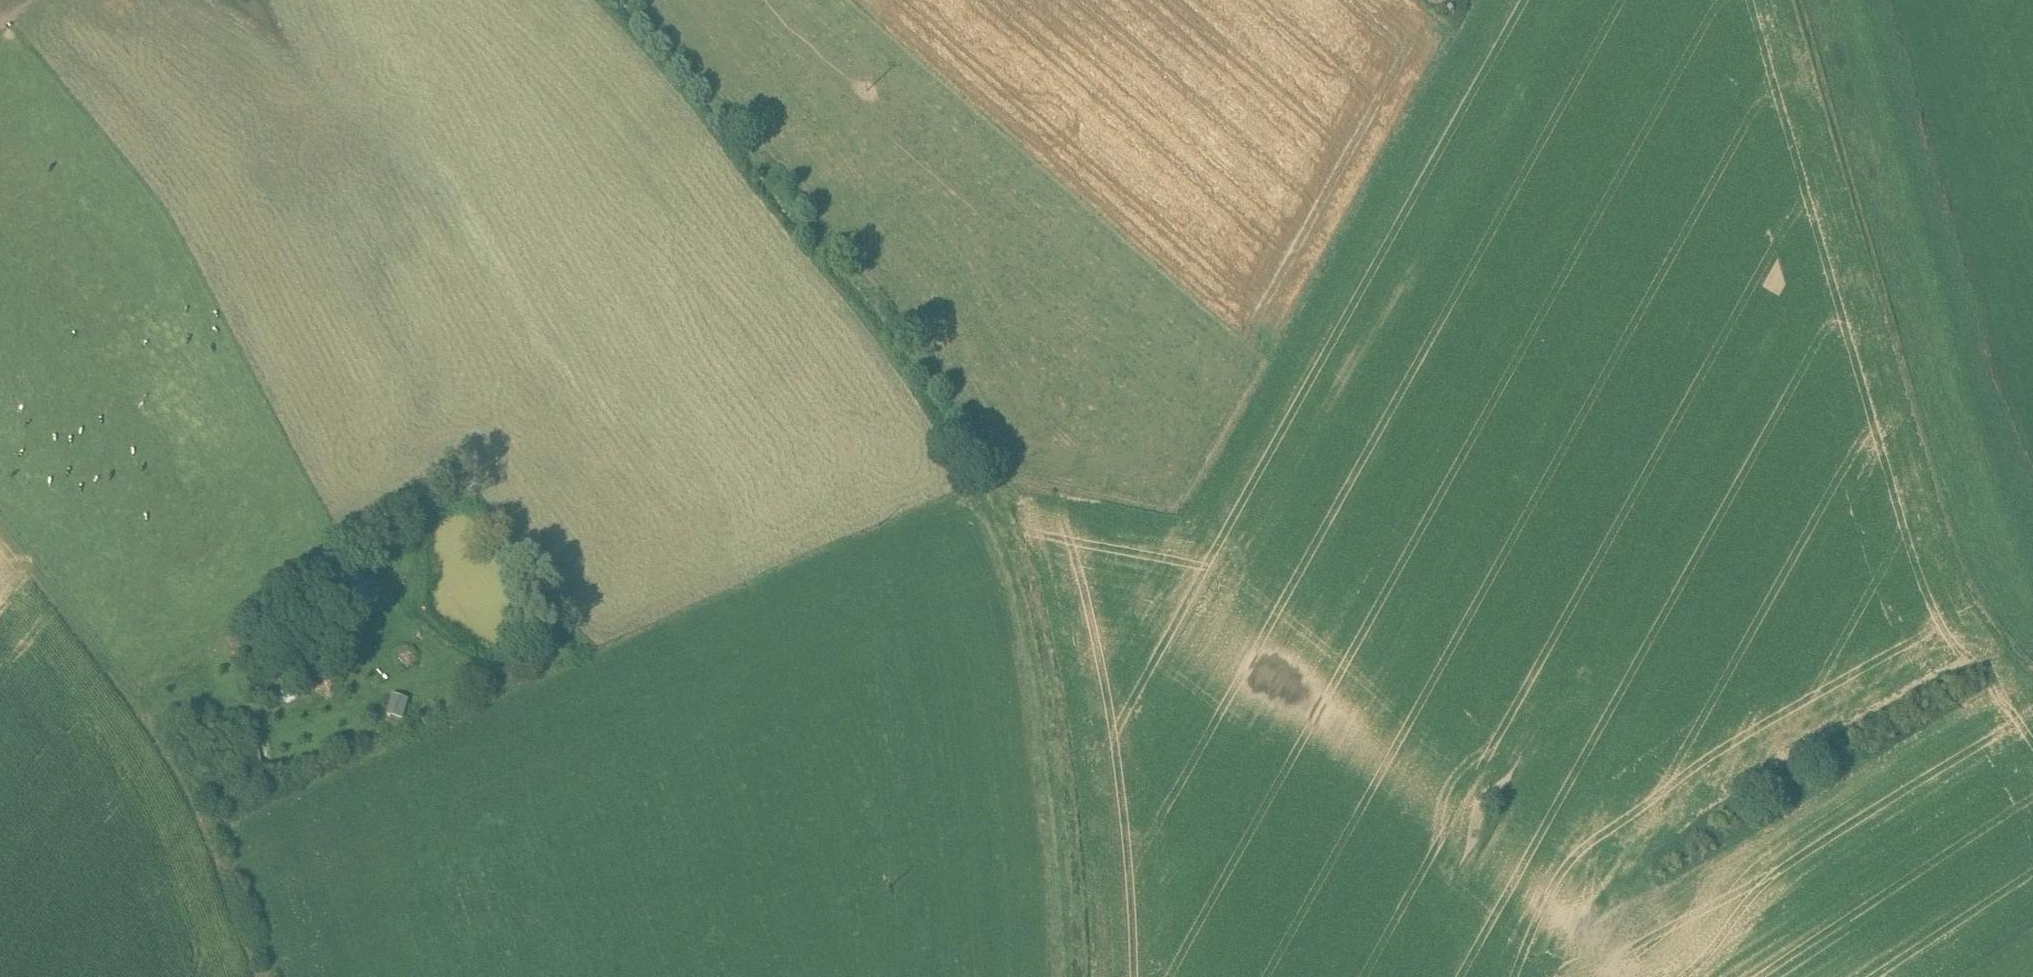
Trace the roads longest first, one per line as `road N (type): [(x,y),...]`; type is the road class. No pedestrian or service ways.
road 1 (track): [(145,711),(0,532)]

